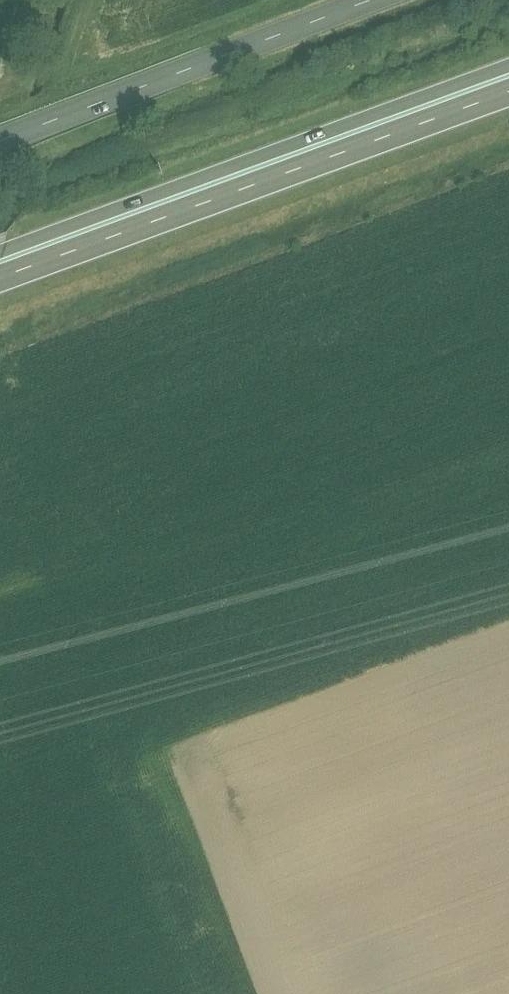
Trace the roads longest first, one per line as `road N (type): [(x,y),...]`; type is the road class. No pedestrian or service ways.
road 1 (trunk): [(0,268),(508,85)]
road 2 (secondary): [(0,141),(370,0)]

